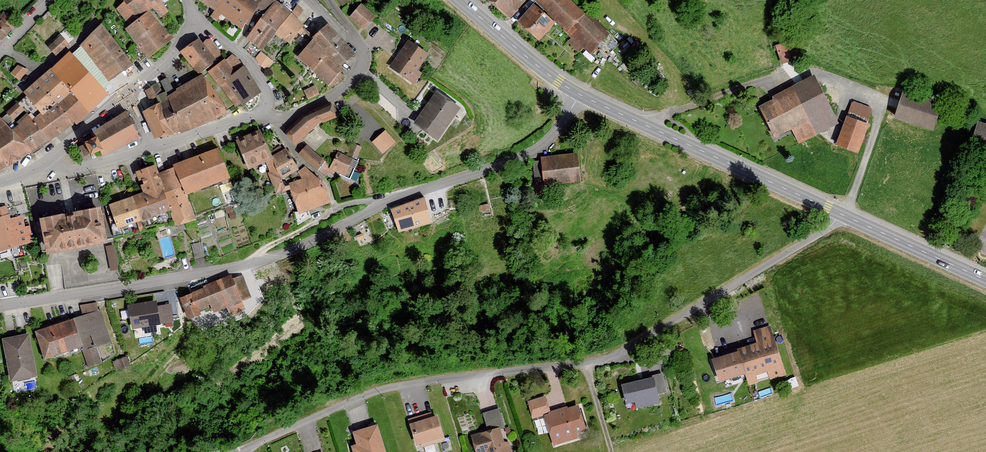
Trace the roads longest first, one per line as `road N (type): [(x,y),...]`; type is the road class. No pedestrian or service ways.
road 1 (residential): [(237,451),(399,386),(615,356),(841,215)]
road 2 (residential): [(0,306),(282,254),(382,205),(520,157),(555,132),(580,94)]
road 3 (secondary): [(580,94),(841,215)]
road 4 (secondary): [(841,215),(985,281)]
road 5 (secondary): [(460,0),(580,94)]
road 6 (residential): [(352,43),(361,70),(331,98),(291,116),(262,111)]
road 7 (residential): [(196,20),(252,66),(267,94),(262,111)]

